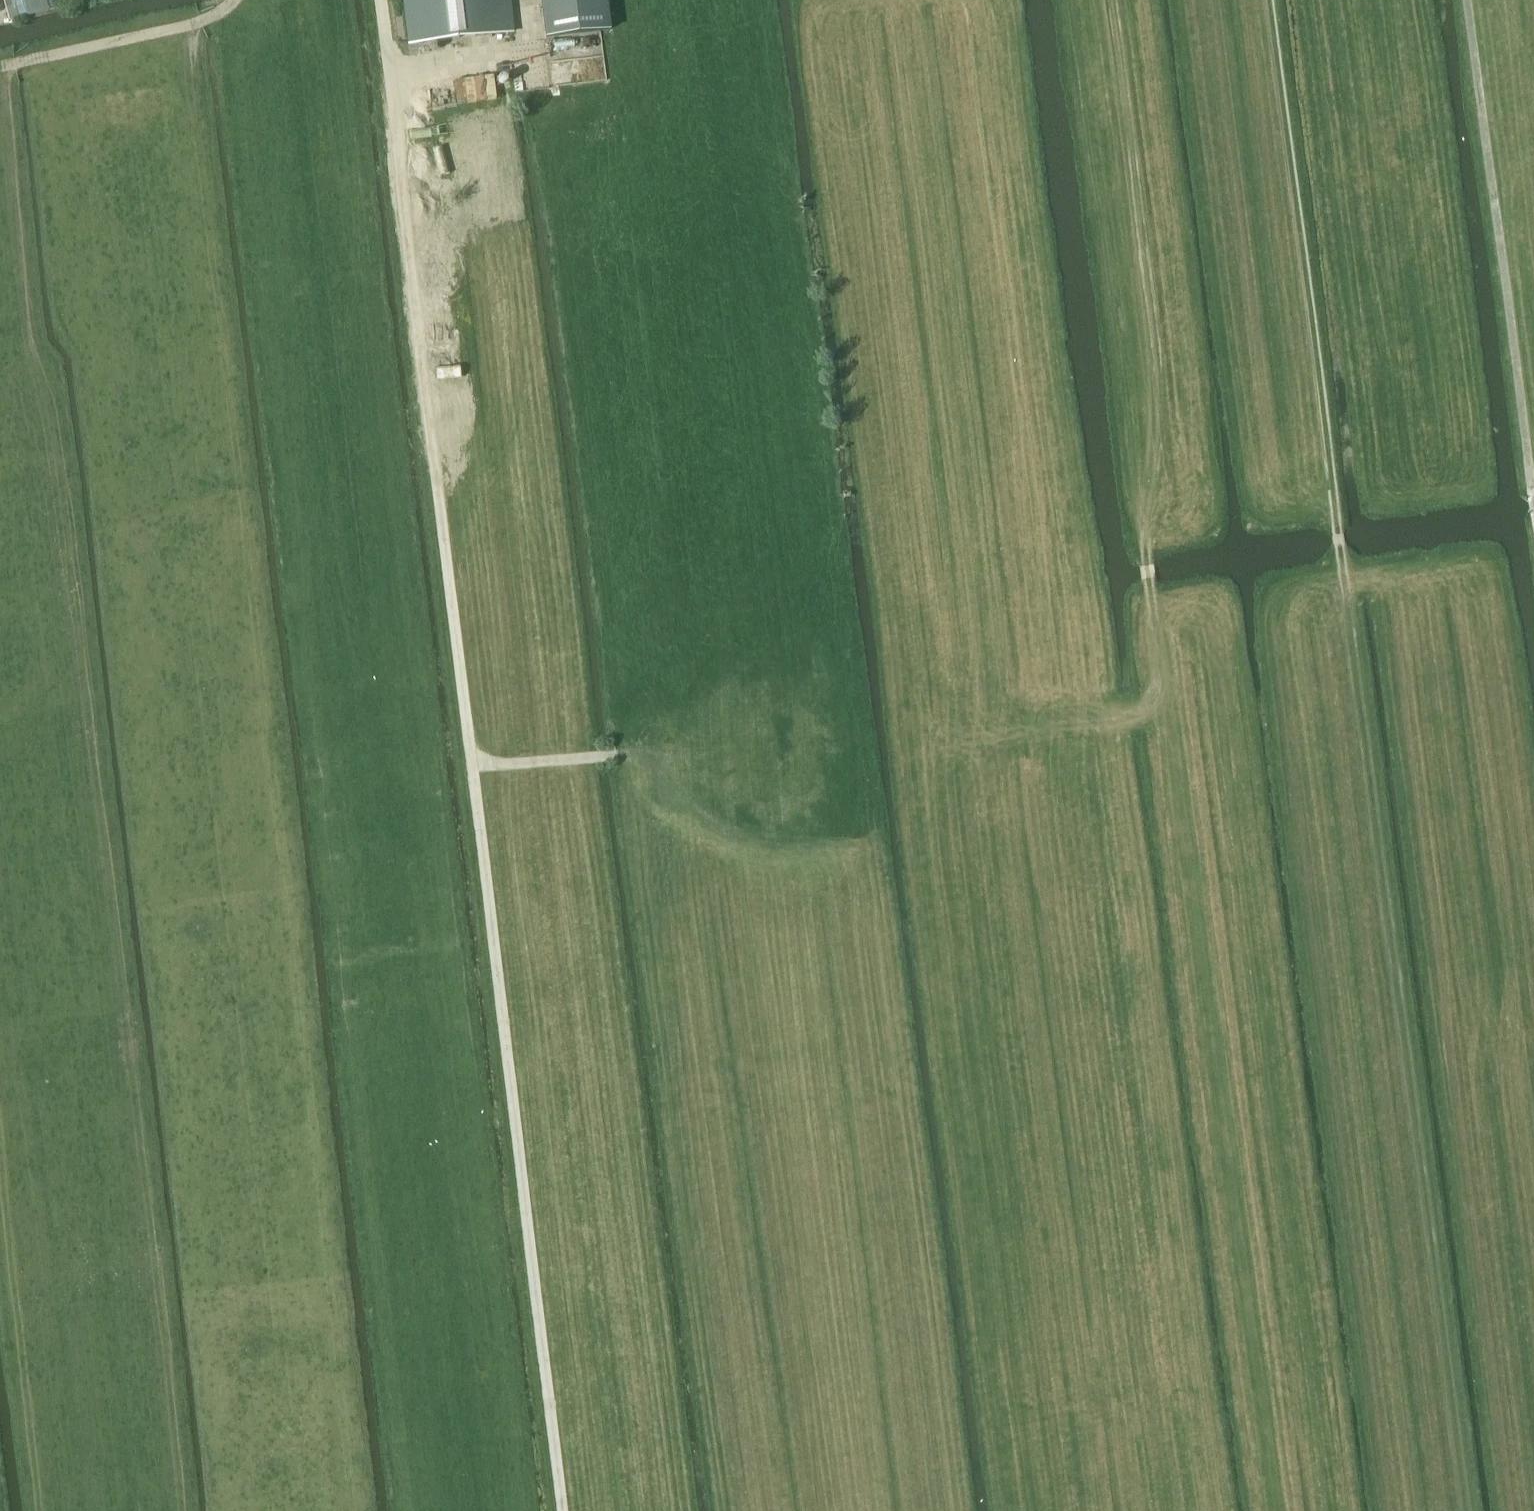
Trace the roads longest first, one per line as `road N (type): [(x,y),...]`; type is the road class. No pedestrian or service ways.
road 1 (track): [(1463,1510),(1269,0)]
road 2 (track): [(379,0),(562,1510)]
road 3 (track): [(991,1460),(797,0)]
road 4 (track): [(1533,522),(1462,0)]

